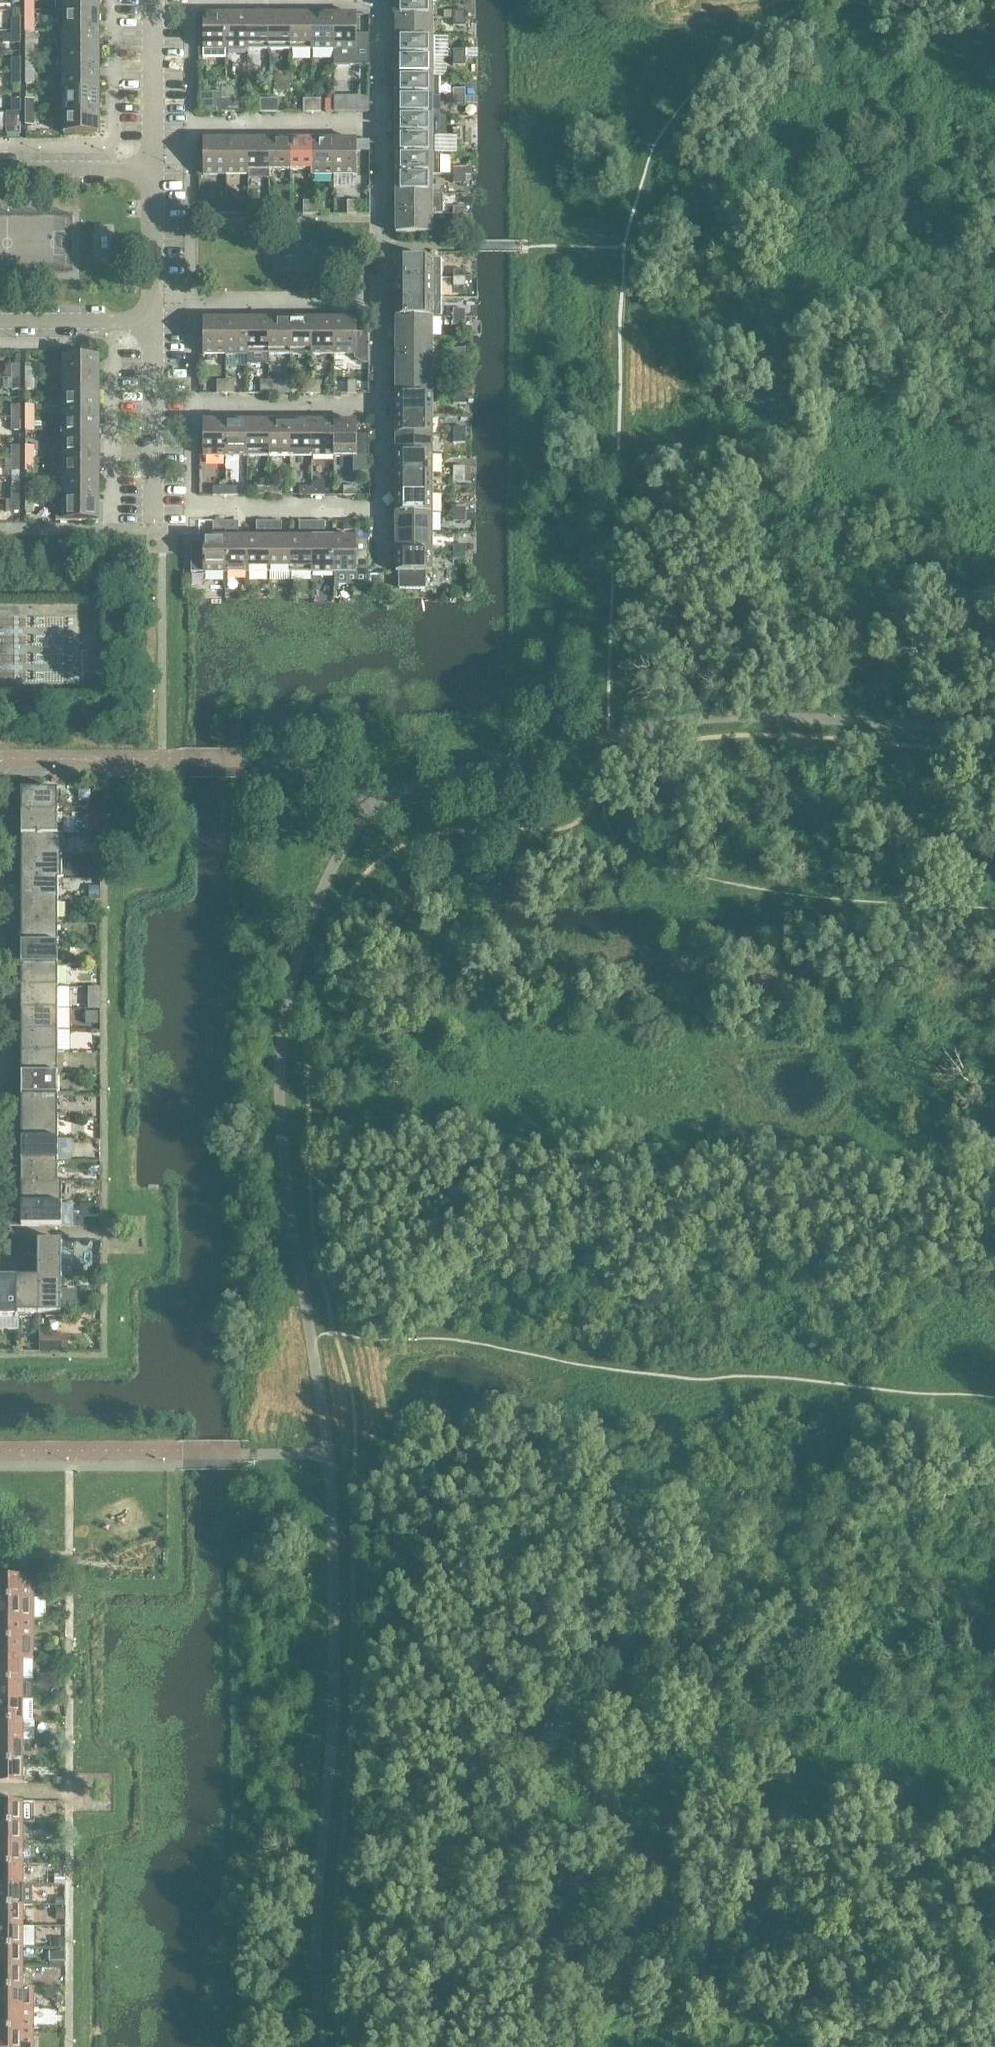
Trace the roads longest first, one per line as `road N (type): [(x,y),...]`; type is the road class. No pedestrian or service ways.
road 1 (residential): [(154,526),(154,321)]
road 2 (residential): [(153,164),(156,0)]
road 3 (residential): [(154,321),(153,164)]
road 4 (residential): [(0,322),(154,321)]
road 5 (residential): [(153,164),(0,164)]

